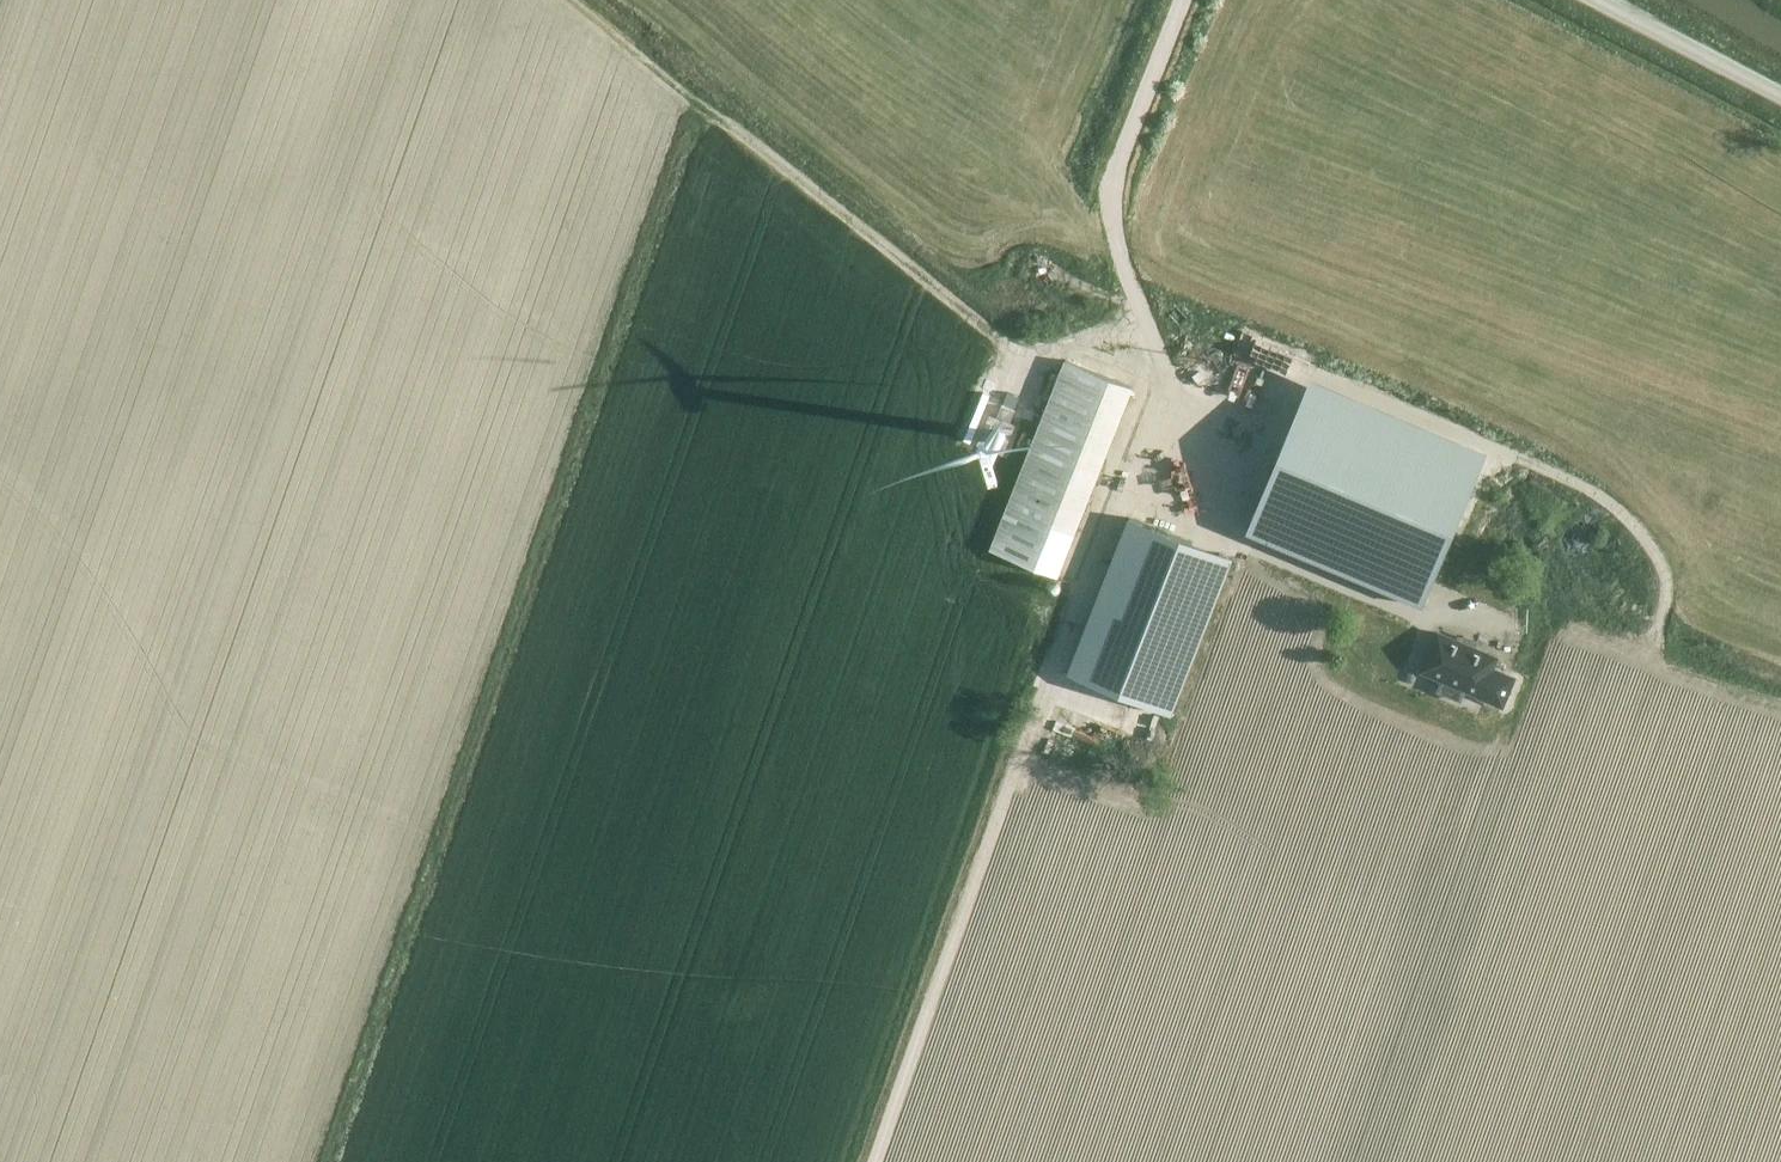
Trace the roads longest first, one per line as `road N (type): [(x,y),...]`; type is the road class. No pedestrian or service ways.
road 1 (track): [(1161,385),(876,1161)]
road 2 (unclassified): [(1780,99),(1593,0)]

